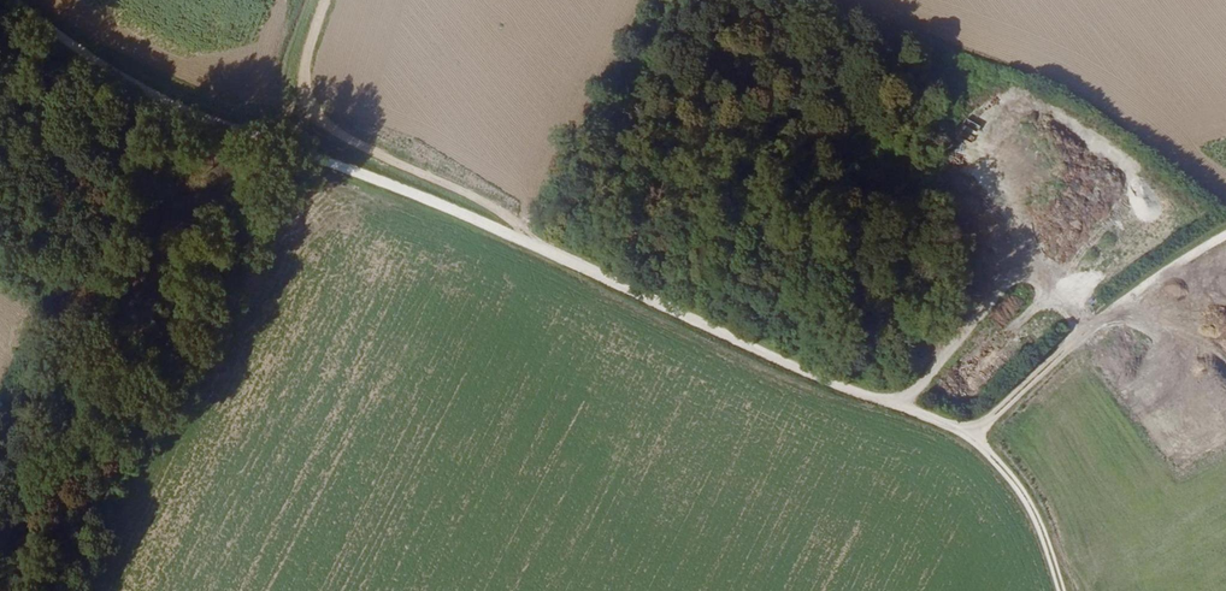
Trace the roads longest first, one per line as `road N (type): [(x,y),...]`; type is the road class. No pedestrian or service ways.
road 1 (track): [(17,0),(144,90),(445,207),(835,388),(972,438)]
road 2 (track): [(328,0),(297,80),(300,103),(315,123),(489,199),(545,255)]
road 3 (track): [(1225,235),(1139,290),(972,438)]
road 4 (track): [(972,438),(1026,497),(1052,538),(1069,590)]

